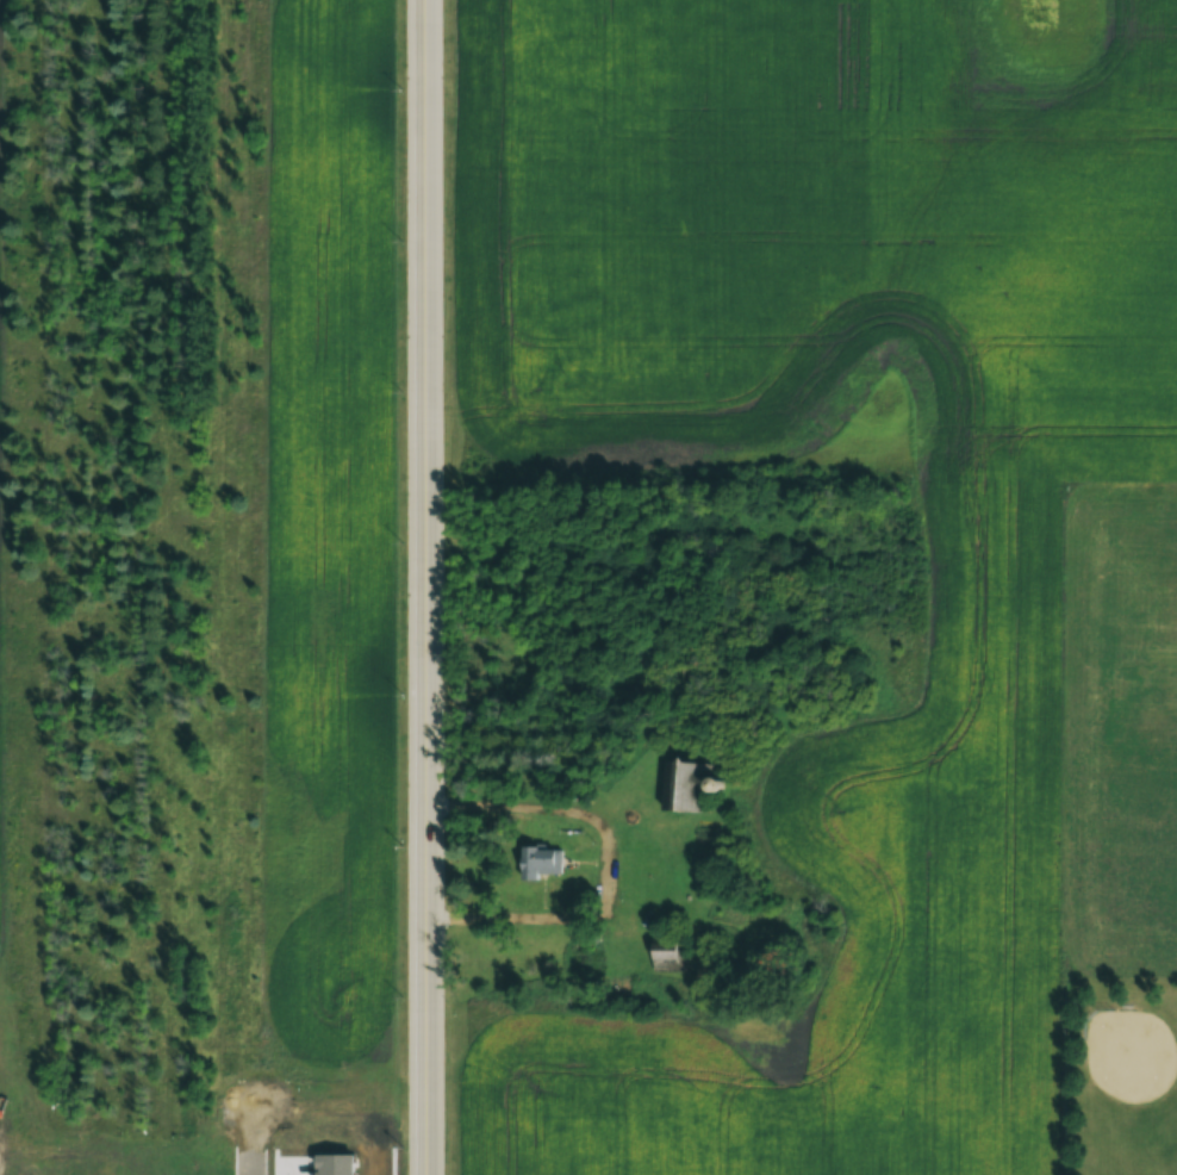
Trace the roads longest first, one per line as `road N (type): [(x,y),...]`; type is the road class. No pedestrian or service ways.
road 1 (tertiary): [(423,1174),(420,0)]

